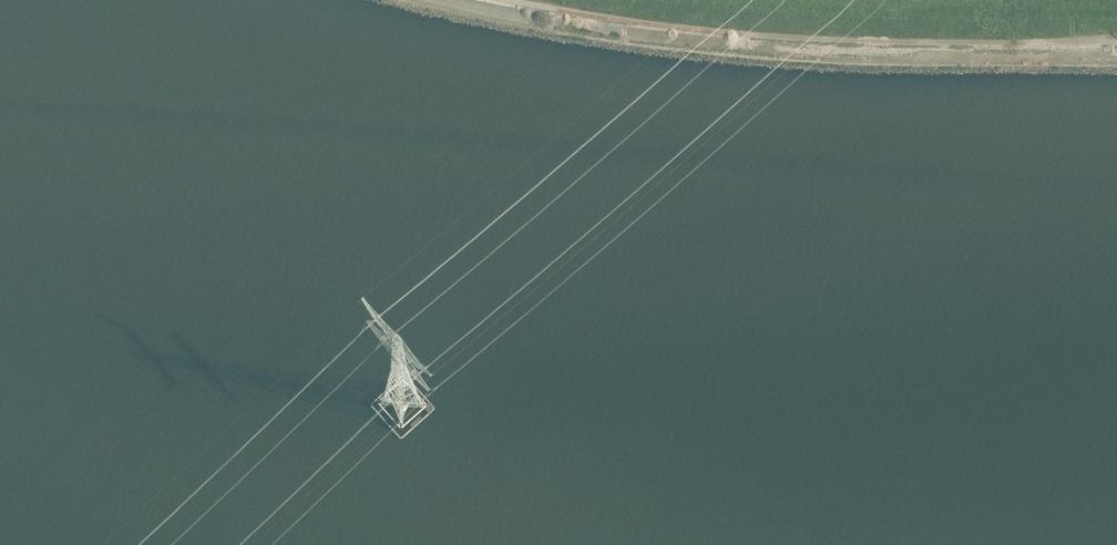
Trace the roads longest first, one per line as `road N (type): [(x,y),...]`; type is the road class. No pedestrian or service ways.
road 1 (unclassified): [(523,0),(767,34),(1116,40)]

